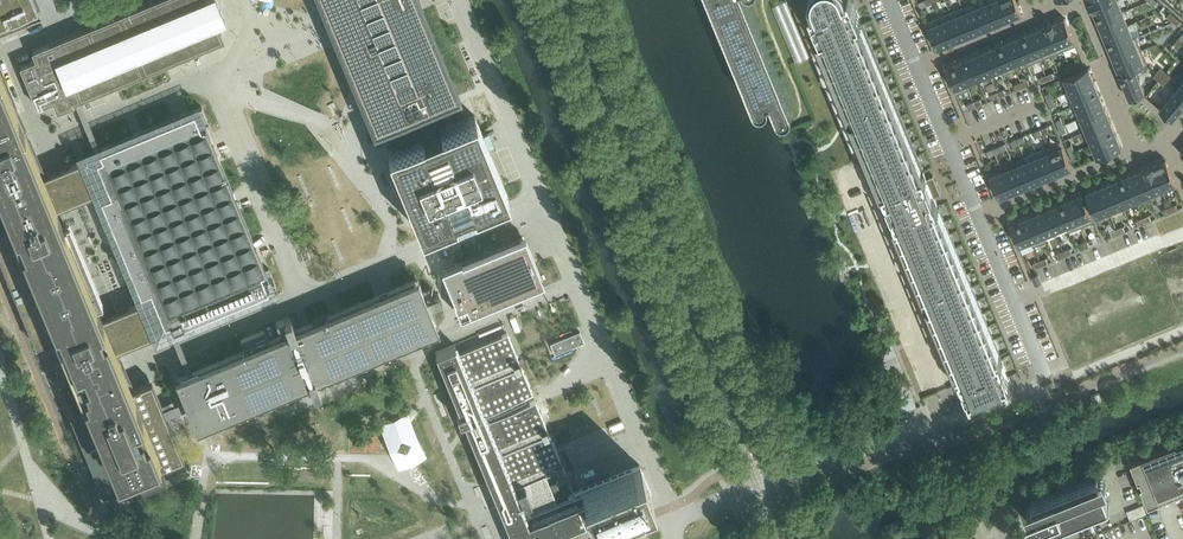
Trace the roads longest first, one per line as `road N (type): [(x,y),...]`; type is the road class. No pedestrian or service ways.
road 1 (secondary): [(724,389),(565,0)]
road 2 (unclassified): [(768,483),(1050,384)]
road 3 (unclassified): [(300,303),(543,203)]
road 4 (unclassified): [(680,524),(577,285)]
road 5 (unclassified): [(0,184),(43,167),(74,130),(198,80),(219,81)]
road 6 (unclassified): [(74,377),(133,354),(154,362),(300,303)]
road 7 (unclassified): [(219,81),(216,103),(300,303)]
road 8 (unclassified): [(366,370),(577,285)]
road 9 (unclassified): [(543,203),(458,0)]
road 10 (residential): [(979,215),(1050,384)]
road 11 (residential): [(979,215),(1135,150)]
road 12 (residential): [(917,68),(979,215)]
road 13 (residential): [(1081,0),(1135,150)]
road 14 (unclassified): [(1050,384),(1182,334)]
road 15 (residential): [(917,68),(1034,19)]

